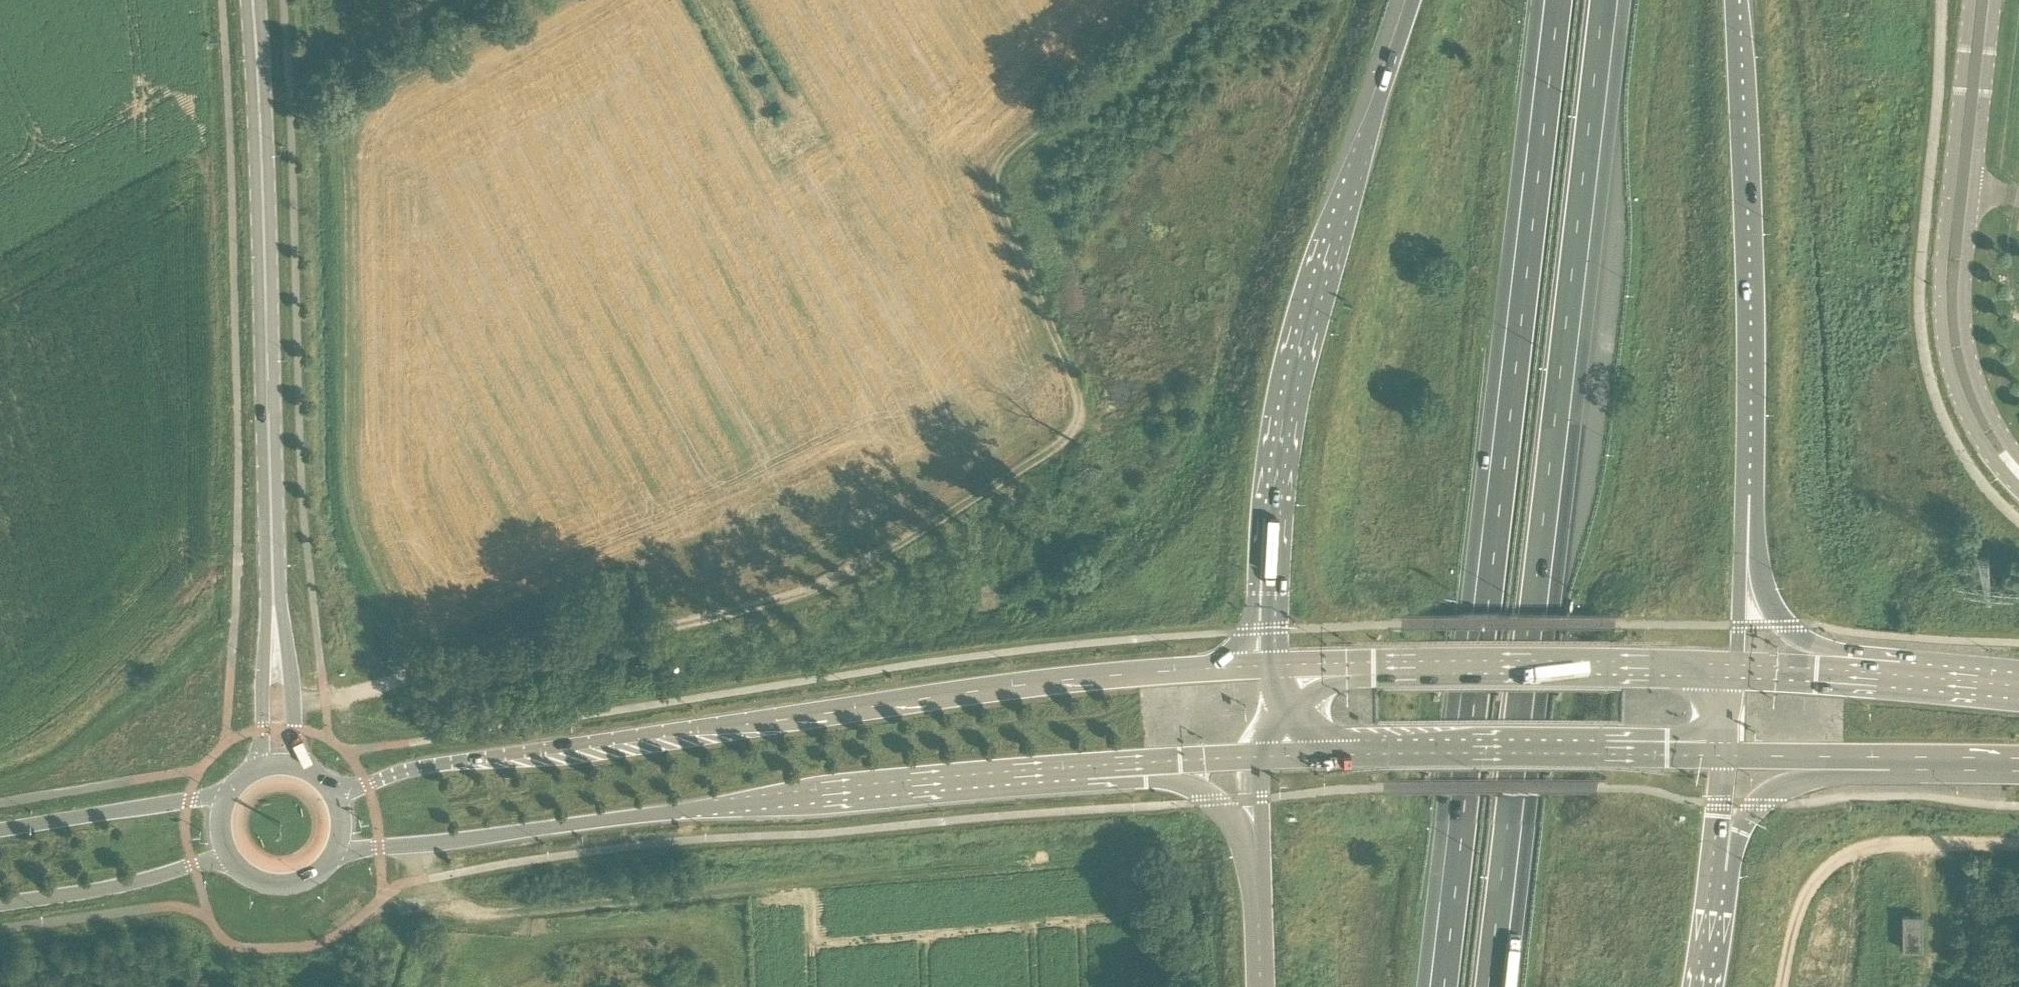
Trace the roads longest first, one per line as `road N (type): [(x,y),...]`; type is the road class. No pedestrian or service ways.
road 1 (track): [(1190,0),(998,168),(1000,210),(1080,411),(1075,433),(1057,451),(878,564),(818,592),(406,677)]
road 2 (motorway): [(1553,0),(1437,986)]
road 3 (motorway): [(1496,986),(1609,0)]
road 4 (tertiary): [(1266,666),(1089,676),(575,742),(416,768),(338,794)]
road 5 (track): [(547,0),(357,104),(348,120),(350,488),(371,567),(407,646),(406,677)]
road 6 (tertiary): [(339,850),(1092,766)]
road 7 (motorway): [(1416,0),(1330,247),(1284,417),(1266,666)]
road 8 (tertiary): [(274,582),(250,0)]
road 9 (motorway): [(1747,552),(1751,289),(1737,0)]
road 10 (tertiary): [(1969,0),(1942,257),(1943,336),(1975,430),(2018,488)]
road 11 (primary): [(1736,665),(1266,666)]
road 12 (tertiary): [(2018,456),(1982,393),(1964,307),(1995,0)]
road 13 (primary): [(1264,757),(1723,756)]
road 14 (track): [(751,889),(445,919),(419,881),(417,845)]
road 15 (track): [(2018,847),(1849,851),(1809,889),(1784,986)]
road 16 (tertiary): [(0,904),(108,889),(227,857)]
road 17 (tertiary): [(224,797),(0,830)]
road 18 (motorway): [(1718,870),(1772,791),(1858,762)]
road 19 (motorway): [(1092,766),(1207,795),(1256,839)]
road 20 (tertiary): [(274,582),(264,763)]
road 21 (tertiary): [(294,762),(274,582)]
road 22 (motorway): [(1867,672),(1809,648),(1782,624),(1747,552)]
road 23 (tertiary): [(1092,766),(1264,757)]
road 24 (primary): [(1858,762),(2018,766)]
road 25 (primary): [(2018,687),(1867,672)]
road 26 (motorway): [(1256,839),(1260,986)]
road 27 (tertiary): [(227,857),(248,878),(284,887),(318,876),(339,850)]
road 28 (primary): [(1723,756),(1858,762)]
road 29 (primary): [(1867,672),(1736,665)]

